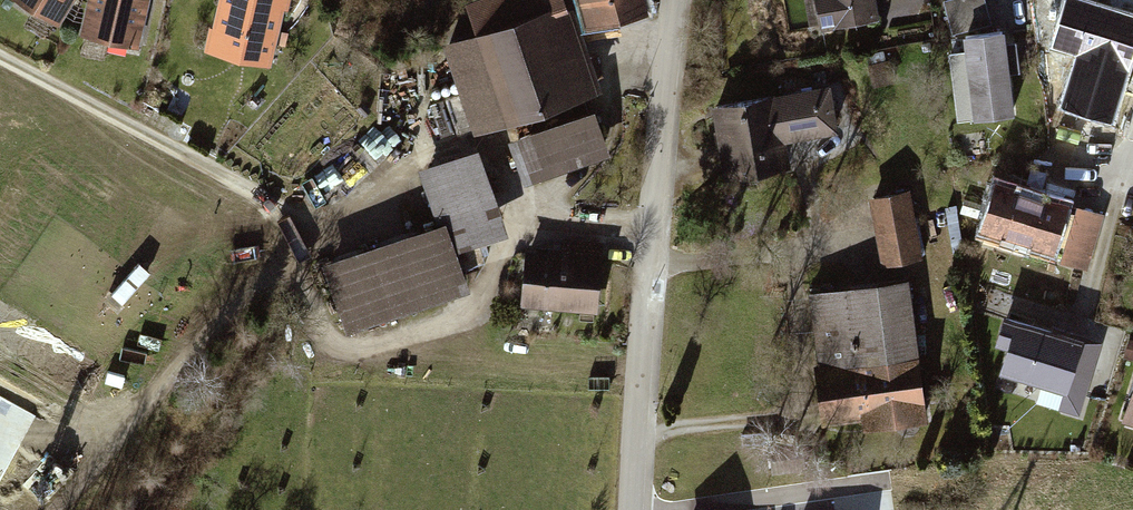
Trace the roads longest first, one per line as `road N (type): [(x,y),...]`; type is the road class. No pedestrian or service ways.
road 1 (track): [(31,509),(83,468),(256,282),(409,173),(492,143),(538,226),(651,235)]
road 2 (residential): [(631,509),(676,0)]
road 3 (track): [(0,52),(323,229)]

